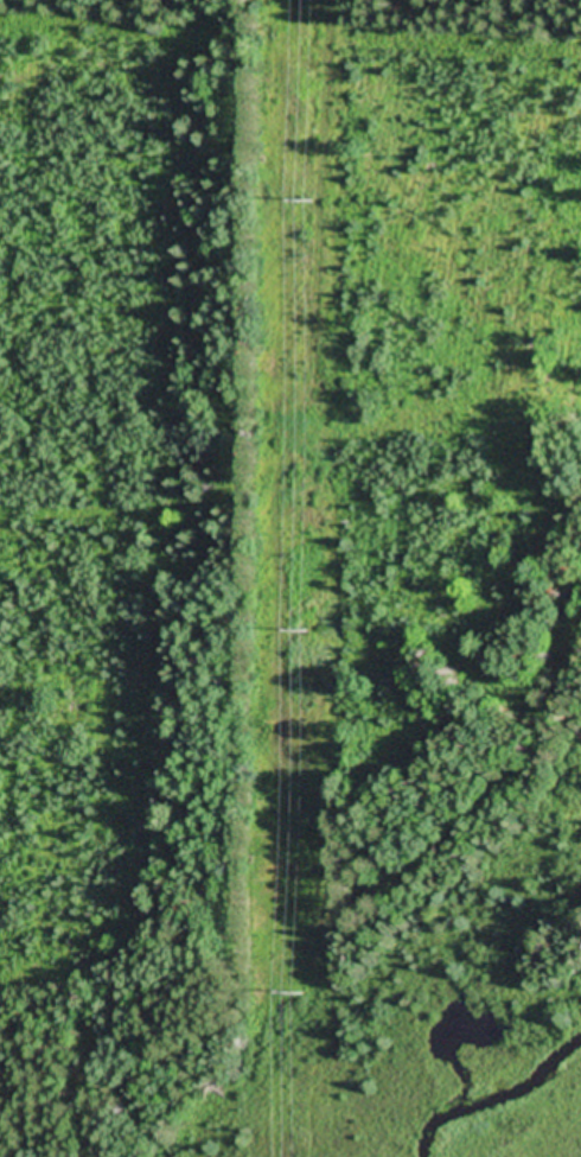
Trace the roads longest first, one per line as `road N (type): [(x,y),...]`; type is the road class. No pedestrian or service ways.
road 1 (residential): [(217,326),(154,432),(97,487),(0,522)]

